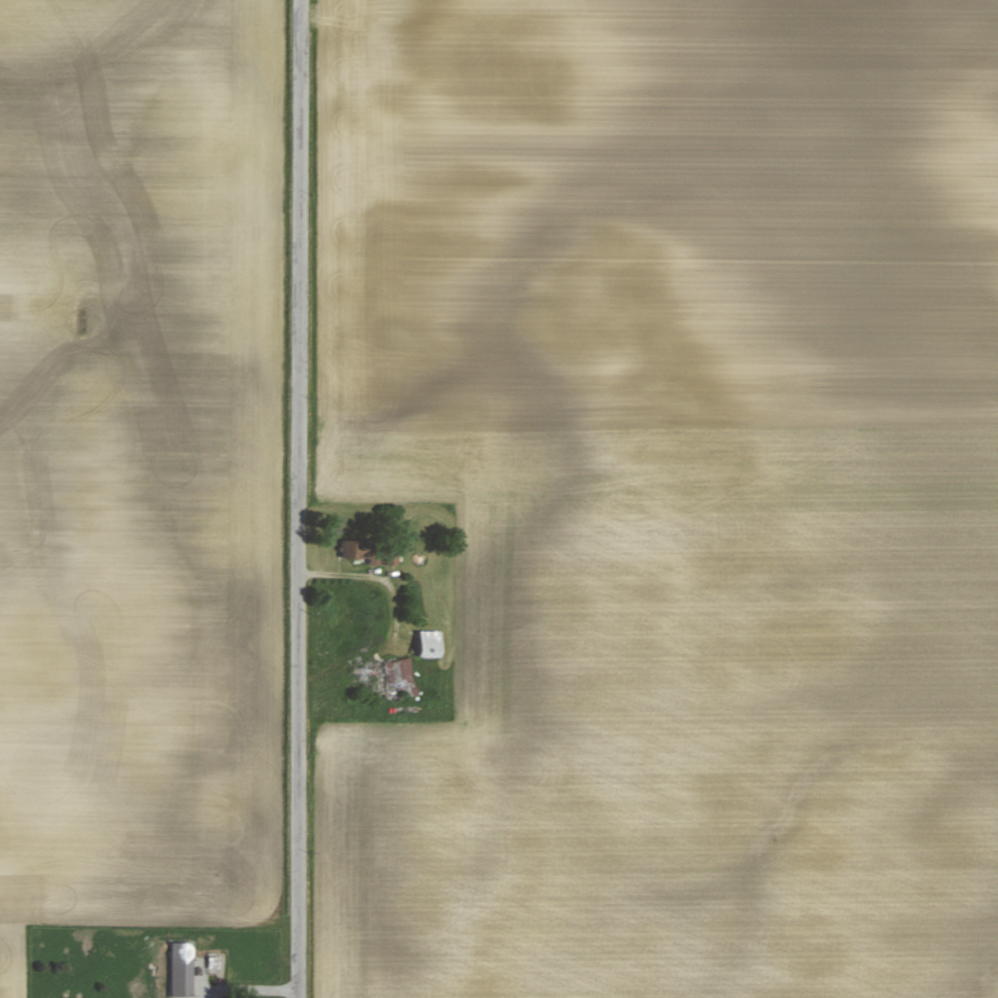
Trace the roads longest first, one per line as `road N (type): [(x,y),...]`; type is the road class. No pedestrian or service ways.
road 1 (residential): [(300,997),(302,0)]

